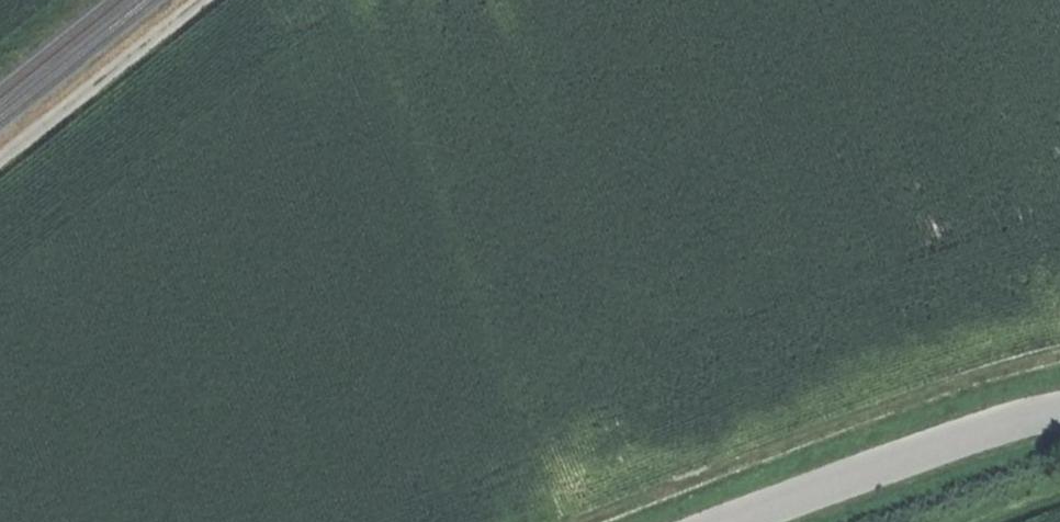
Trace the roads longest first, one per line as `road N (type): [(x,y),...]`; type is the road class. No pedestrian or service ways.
road 1 (unclassified): [(709,521),(970,421),(1059,404)]
road 2 (track): [(0,163),(202,0)]

